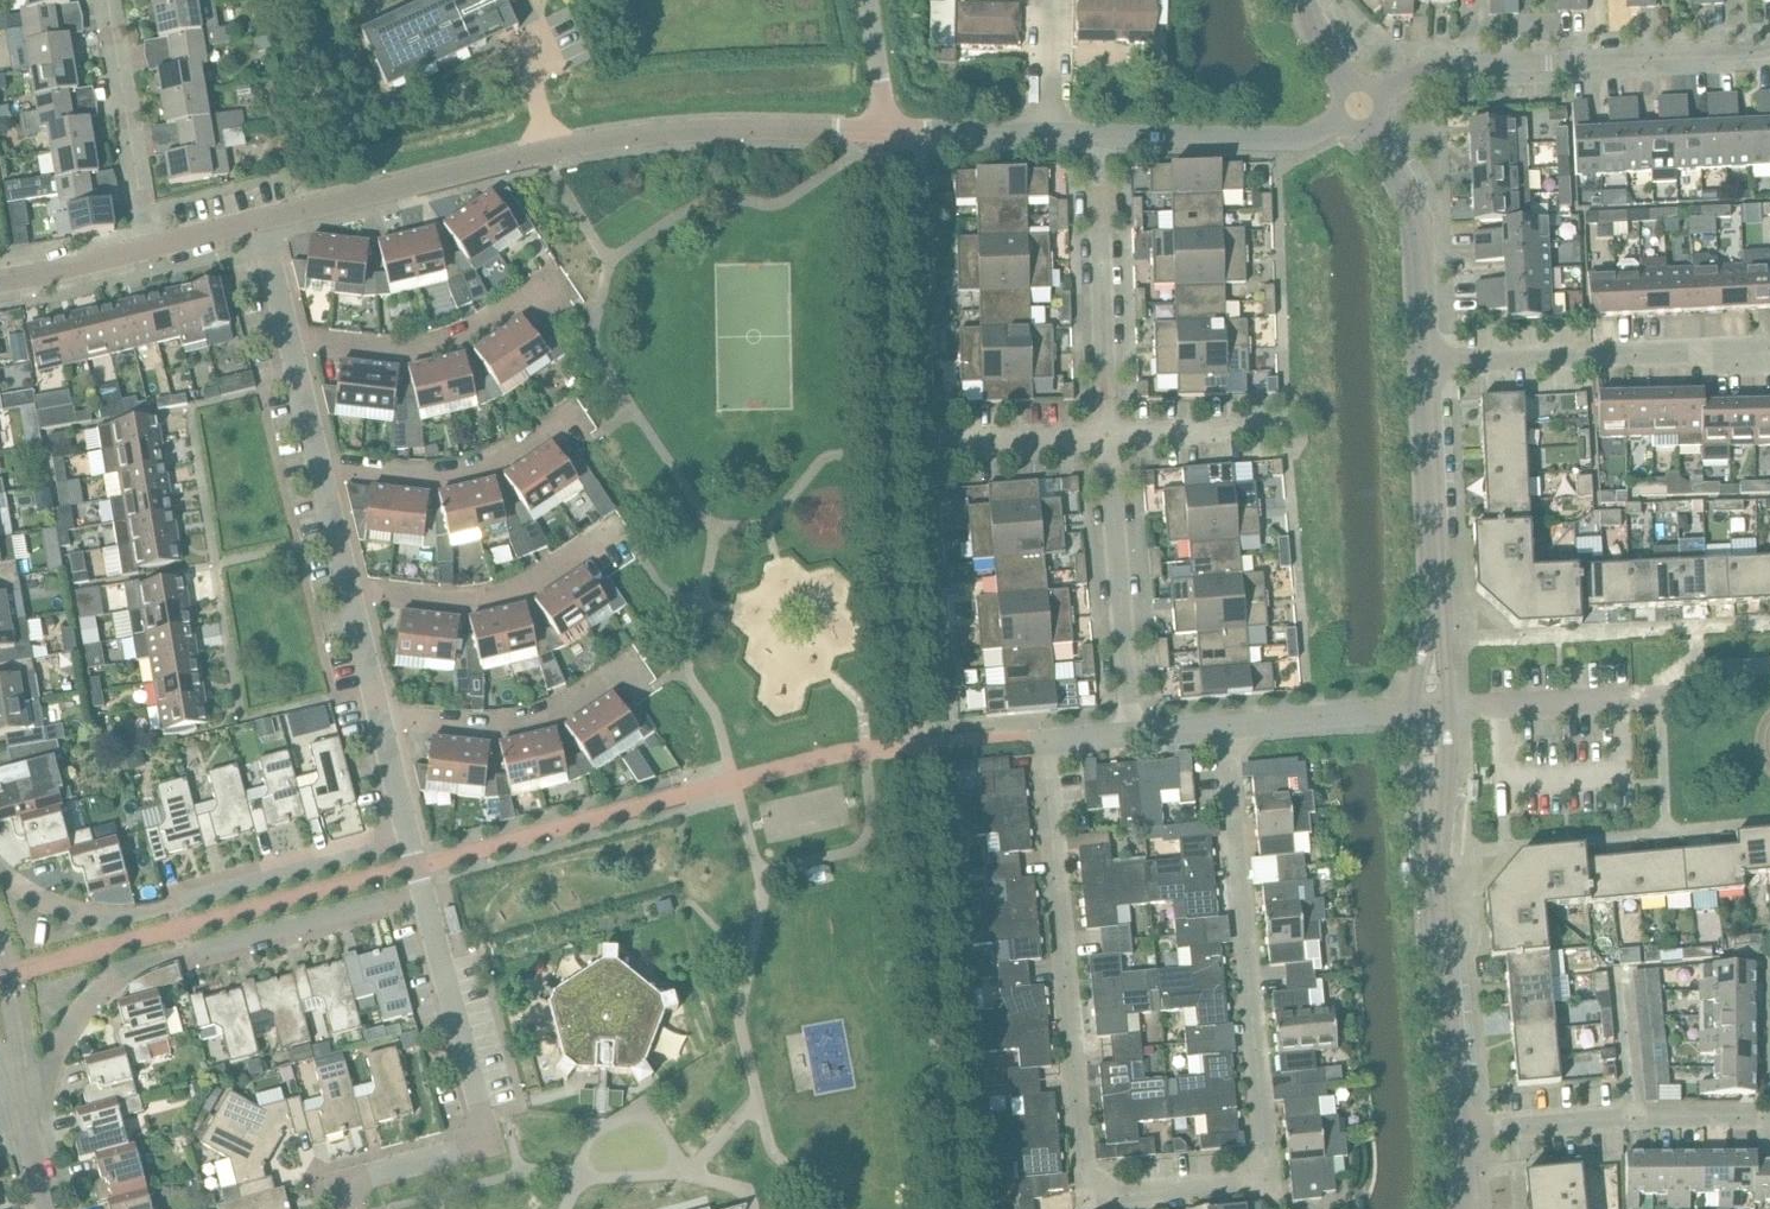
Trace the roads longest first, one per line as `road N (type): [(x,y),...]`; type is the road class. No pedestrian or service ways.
road 1 (residential): [(1046,741),(1087,1197),(1267,1186),(1224,724)]
road 2 (residential): [(263,219),(635,134),(884,130)]
road 3 (residential): [(27,1124),(70,1028),(130,969),(423,897)]
road 4 (residential): [(0,874),(42,902),(90,918),(130,917),(408,836)]
road 5 (unclassified): [(1465,1127),(1440,844),(1443,706)]
road 6 (residential): [(350,1208),(352,1188),(372,1173),(490,1142),(423,897)]
road 7 (residential): [(1364,102),(1449,64),(1769,55)]
road 8 (unclassified): [(1443,706),(1453,634),(1436,351)]
road 9 (residential): [(1436,351),(1590,361),(1769,357)]
road 10 (unclassified): [(1042,133),(1312,137),(1364,102)]
road 11 (residential): [(1465,1127),(1769,1118)]
road 12 (residential): [(1131,733),(1110,433)]
road 13 (residential): [(350,593),(460,600),(527,585),(620,526)]
road 14 (residential): [(291,340),(399,351),(463,336),(559,275)]
road 15 (residential): [(1110,433),(1100,161)]
road 16 (residential): [(379,721),(493,727),(556,712),(634,663)]
road 17 (residential): [(320,463),(432,476),(496,461),(569,410)]
road 18 (unclassified): [(1436,351),(1422,231),(1364,102)]
road 19 (residential): [(149,247),(109,0)]
road 20 (residential): [(1224,724),(1443,706)]
road 21 (residential): [(27,1124),(0,957)]
road 22 (unclassified): [(884,130),(1042,133)]
road 23 (residential): [(958,444),(1110,433)]
road 24 (residential): [(0,278),(149,247)]
road 25 (residential): [(1110,433),(1260,429)]
road 26 (residential): [(350,593),(320,463)]
road 27 (residential): [(1042,133),(1046,0)]
road 28 (residential): [(379,721),(350,593)]
road 29 (unclassified): [(884,130),(868,0)]
road 30 (residential): [(320,463),(291,340)]
road 31 (residential): [(291,340),(263,219)]
road 32 (unclassified): [(1364,102),(1299,0)]

